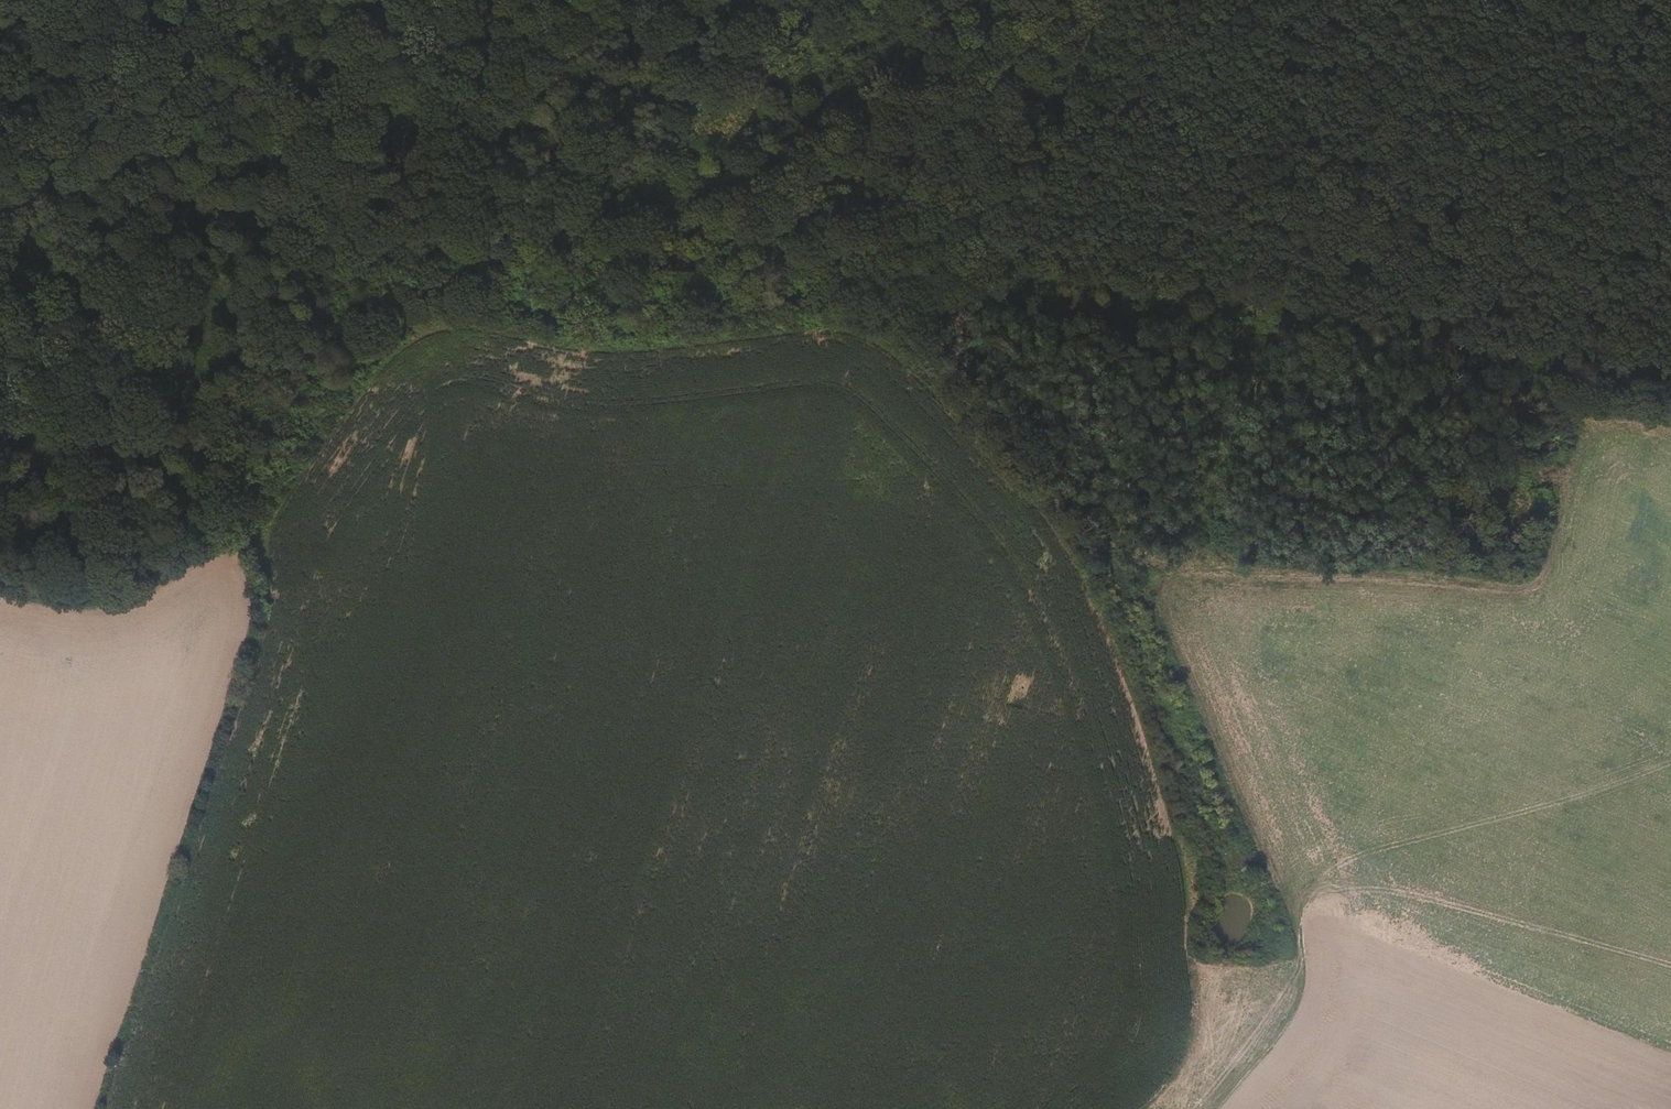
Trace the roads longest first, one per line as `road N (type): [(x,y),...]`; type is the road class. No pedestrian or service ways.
road 1 (track): [(1208,1108),(1271,1038),(1297,987),(1300,930),(1158,590)]
road 2 (track): [(1007,285),(1111,0)]
road 3 (track): [(1670,100),(1521,0)]

